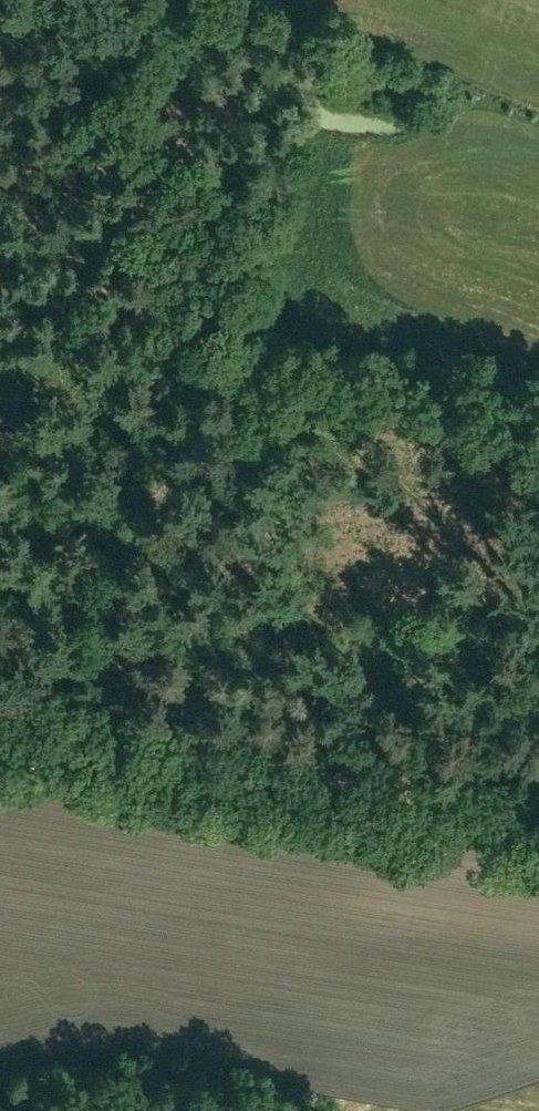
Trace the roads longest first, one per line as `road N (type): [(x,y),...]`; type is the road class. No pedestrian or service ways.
road 1 (track): [(538,817),(0,726)]

